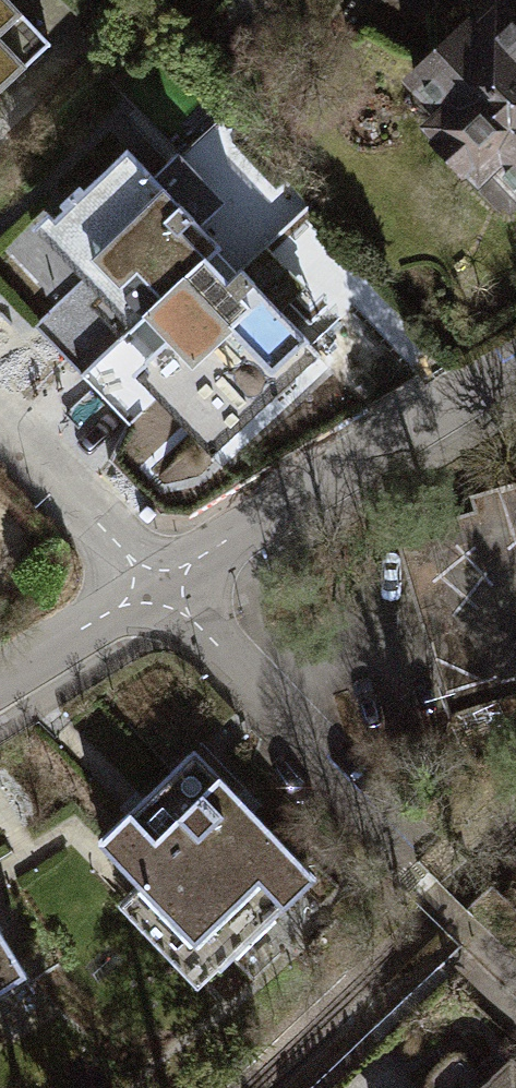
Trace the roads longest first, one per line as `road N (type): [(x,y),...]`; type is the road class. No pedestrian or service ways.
road 1 (residential): [(515,357),(151,579)]
road 2 (residential): [(151,579),(373,824)]
road 3 (residential): [(0,418),(151,579)]
road 4 (residential): [(151,579),(0,674)]

